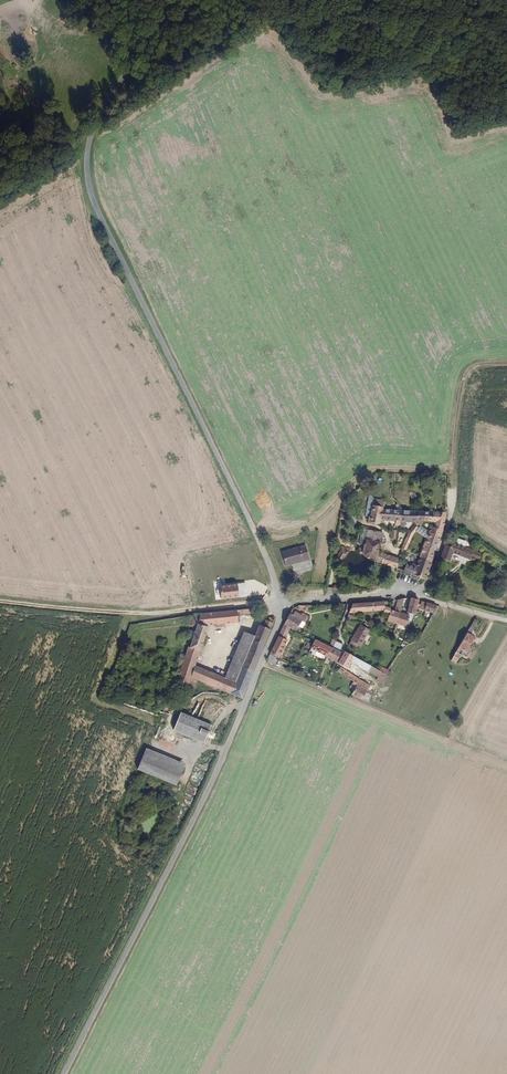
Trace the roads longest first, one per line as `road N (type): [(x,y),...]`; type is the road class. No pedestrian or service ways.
road 1 (unclassified): [(282,602),(266,553),(92,186),(95,135),(156,0)]
road 2 (unclassified): [(63,1073),(225,757),(282,602)]
road 3 (track): [(282,602),(160,615),(0,601)]
road 4 (track): [(506,364),(483,364),(467,375),(453,503),(424,595)]
road 5 (residential): [(282,602),(398,592),(506,620)]

